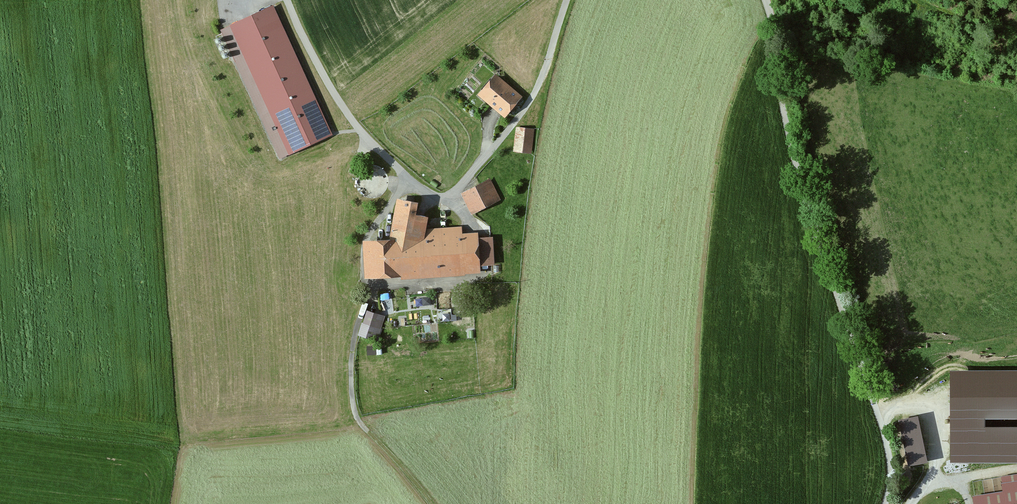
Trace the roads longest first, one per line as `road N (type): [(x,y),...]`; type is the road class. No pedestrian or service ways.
road 1 (unclassified): [(874,404),(788,153),(756,0)]
road 2 (track): [(428,503),(354,412),(351,349),(371,290),(361,272),(364,235),(403,171)]

